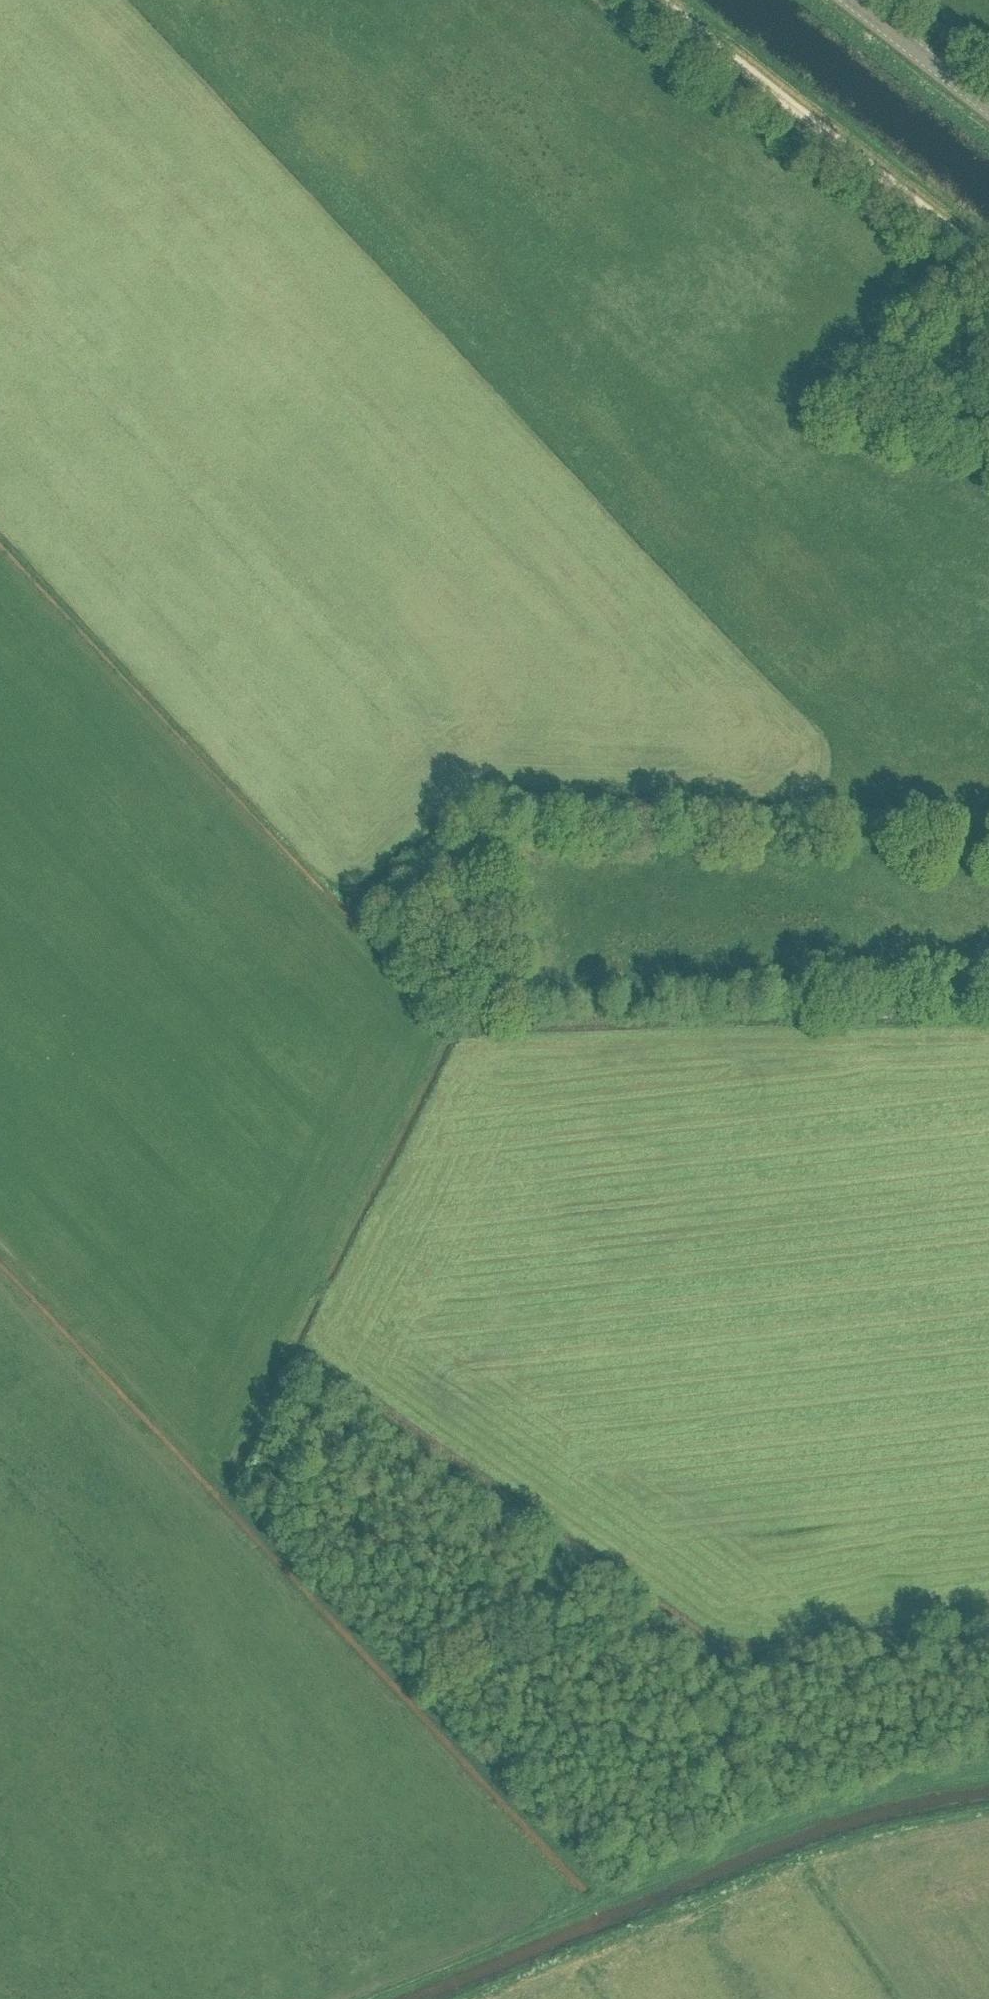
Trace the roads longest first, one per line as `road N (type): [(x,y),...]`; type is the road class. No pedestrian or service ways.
road 1 (track): [(649,0),(988,264)]
road 2 (tertiary): [(988,107),(851,0)]

